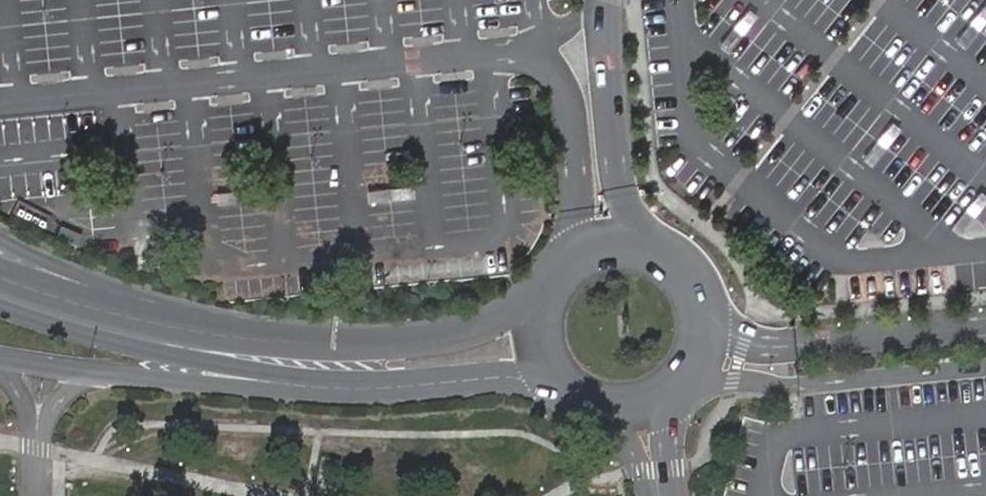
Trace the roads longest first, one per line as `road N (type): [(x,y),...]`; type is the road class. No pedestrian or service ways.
road 1 (tertiary): [(319,344),(181,311),(0,239)]
road 2 (tertiary): [(0,357),(172,383),(323,388)]
road 3 (tertiary): [(684,387),(700,366),(709,314),(691,272),(675,256),(628,239),(603,241),(560,266),(543,290)]
road 4 (tertiary): [(323,388),(508,378),(565,390)]
road 5 (tertiary): [(543,290),(447,337),(382,347),(319,344)]
road 6 (tertiary): [(176,338),(0,287)]
road 7 (tertiary): [(176,338),(323,388)]
road 8 (tertiary): [(319,344),(176,338)]

